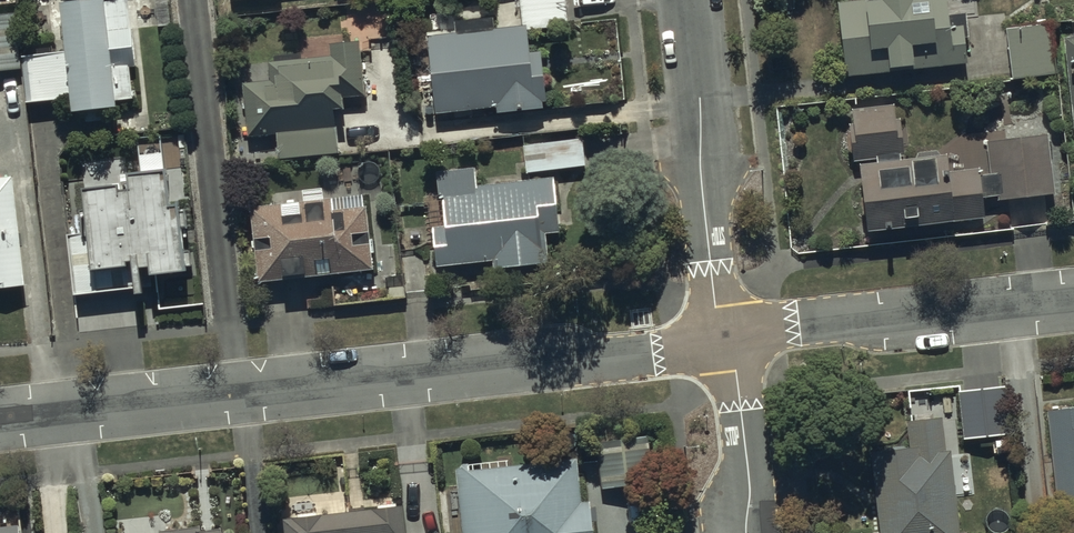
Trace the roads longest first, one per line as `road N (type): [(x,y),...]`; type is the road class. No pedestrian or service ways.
road 1 (residential): [(0,416),(728,338)]
road 2 (residential): [(728,338),(1073,301)]
road 3 (residential): [(728,338),(690,0)]
road 4 (residential): [(753,532),(728,338)]

